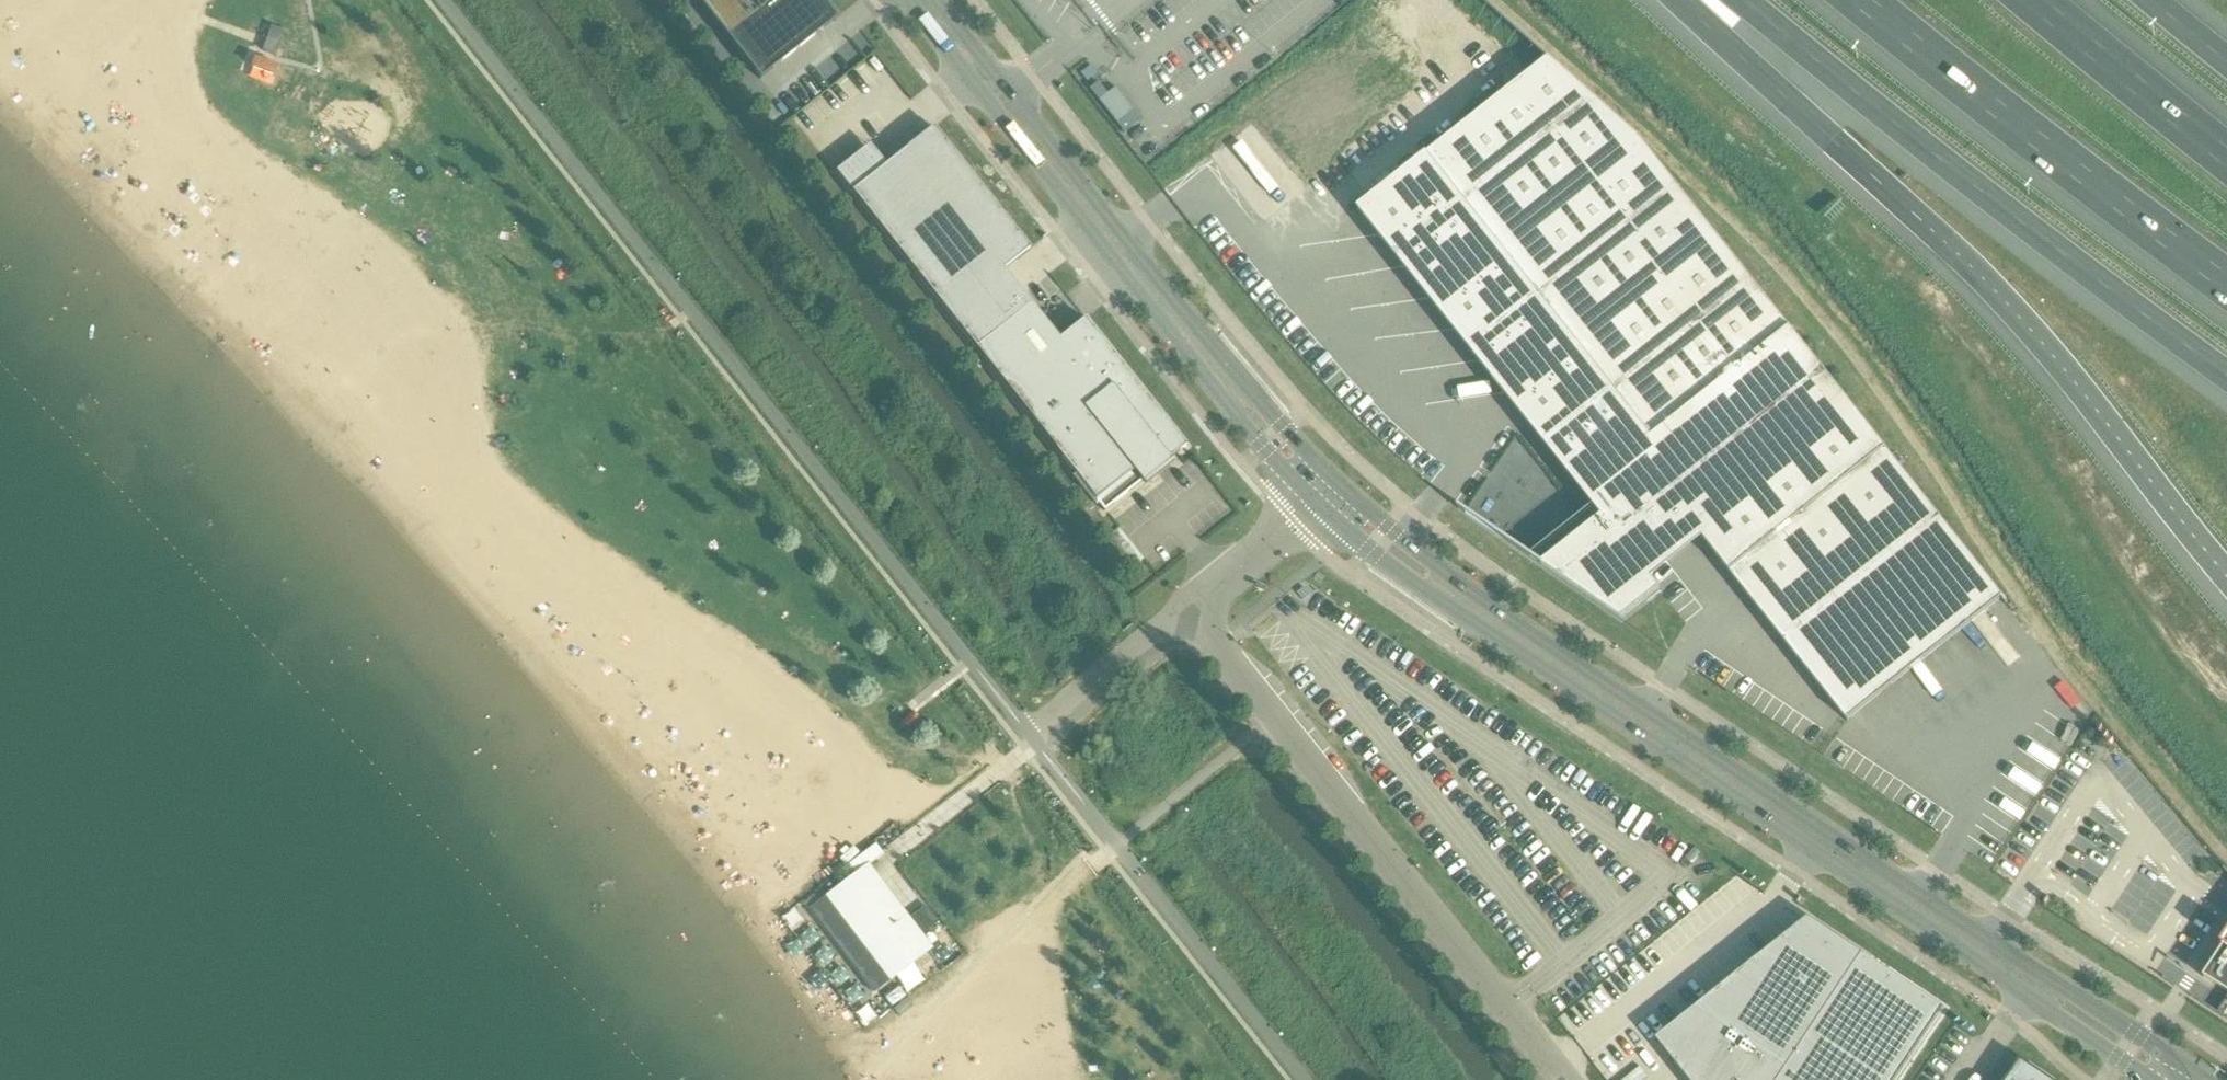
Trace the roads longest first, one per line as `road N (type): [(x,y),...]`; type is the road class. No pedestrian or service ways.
road 1 (tertiary): [(2173,1079),(1473,610),(1321,492)]
road 2 (motorway): [(1690,0),(1995,292),(2226,574)]
road 3 (tertiary): [(1321,492),(926,0)]
road 4 (motorway): [(1748,0),(1956,173),(2226,375)]
road 5 (unclassified): [(1558,1079),(1183,606)]
road 6 (motorway): [(1862,0),(2226,283)]
road 7 (motorway): [(2226,159),(2030,0)]
road 8 (unclassified): [(1183,606),(1293,521)]
road 9 (unclassified): [(1126,653),(1026,734)]

